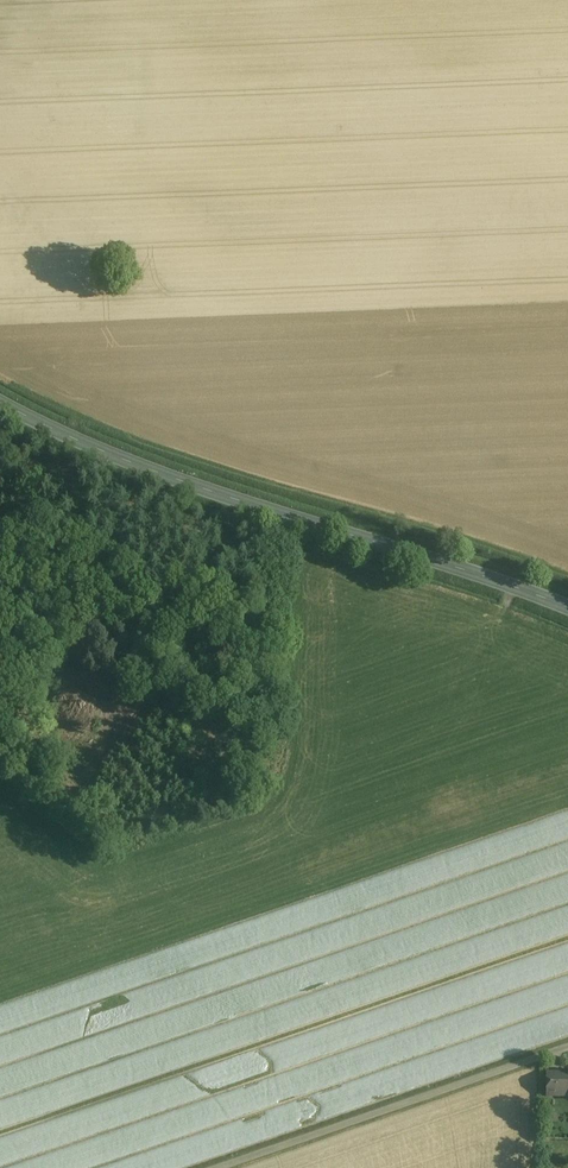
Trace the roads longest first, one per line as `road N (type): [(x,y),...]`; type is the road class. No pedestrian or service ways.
road 1 (secondary): [(92,447),(567,608)]
road 2 (unclassified): [(218,1167),(567,1048)]
road 3 (unclassified): [(92,447),(0,532)]

